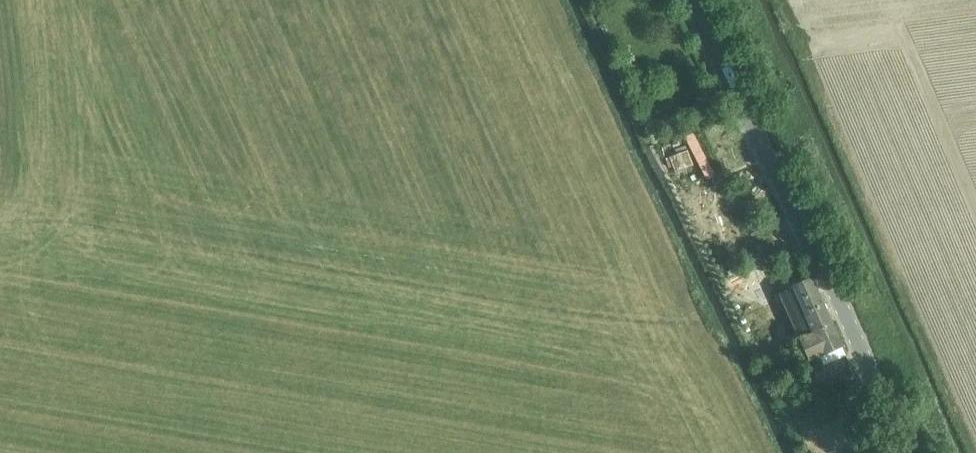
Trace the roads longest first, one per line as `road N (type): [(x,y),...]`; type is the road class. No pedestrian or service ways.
road 1 (tertiary): [(903,452),(842,307),(689,0)]

